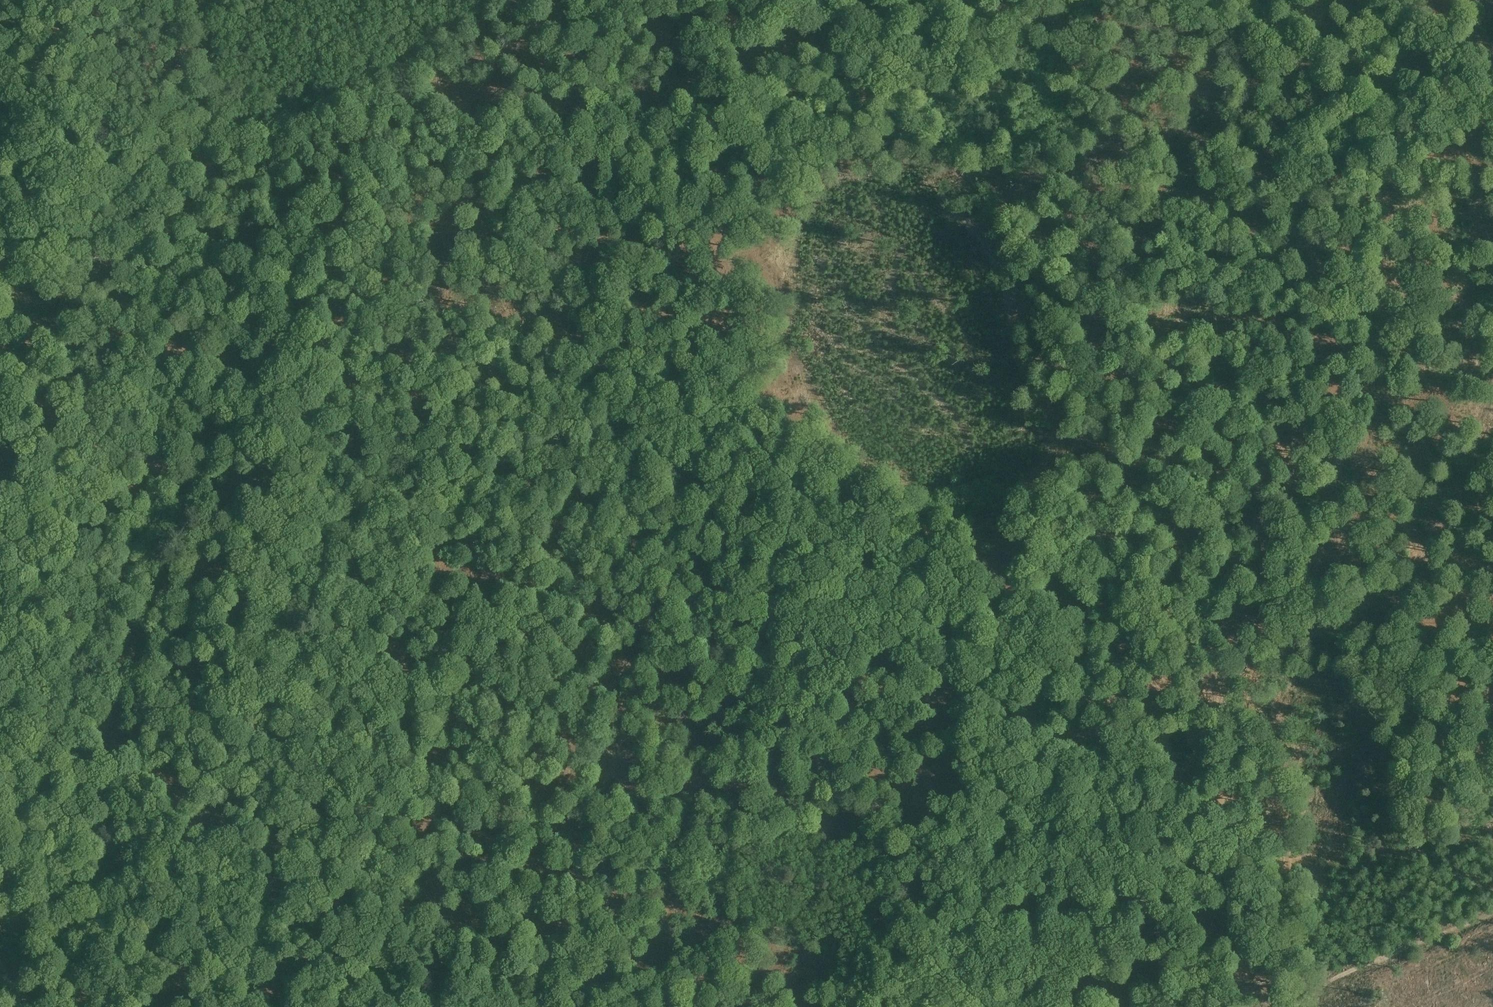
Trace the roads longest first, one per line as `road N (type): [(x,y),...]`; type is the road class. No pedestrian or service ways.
road 1 (track): [(0,462),(128,516),(354,662),(500,725),(702,878),(790,924),(910,1006)]

